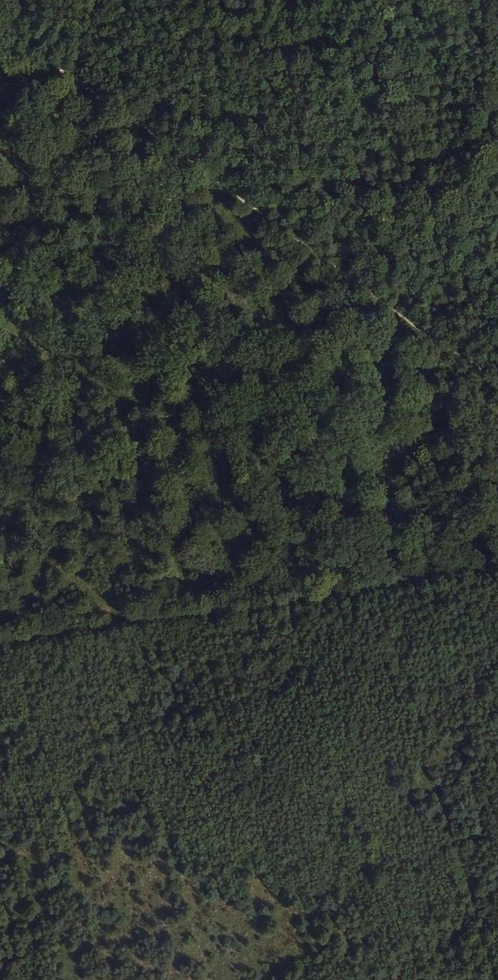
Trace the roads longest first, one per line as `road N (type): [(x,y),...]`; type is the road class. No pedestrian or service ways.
road 1 (track): [(497,385),(0,21)]
road 2 (track): [(497,561),(0,642)]

